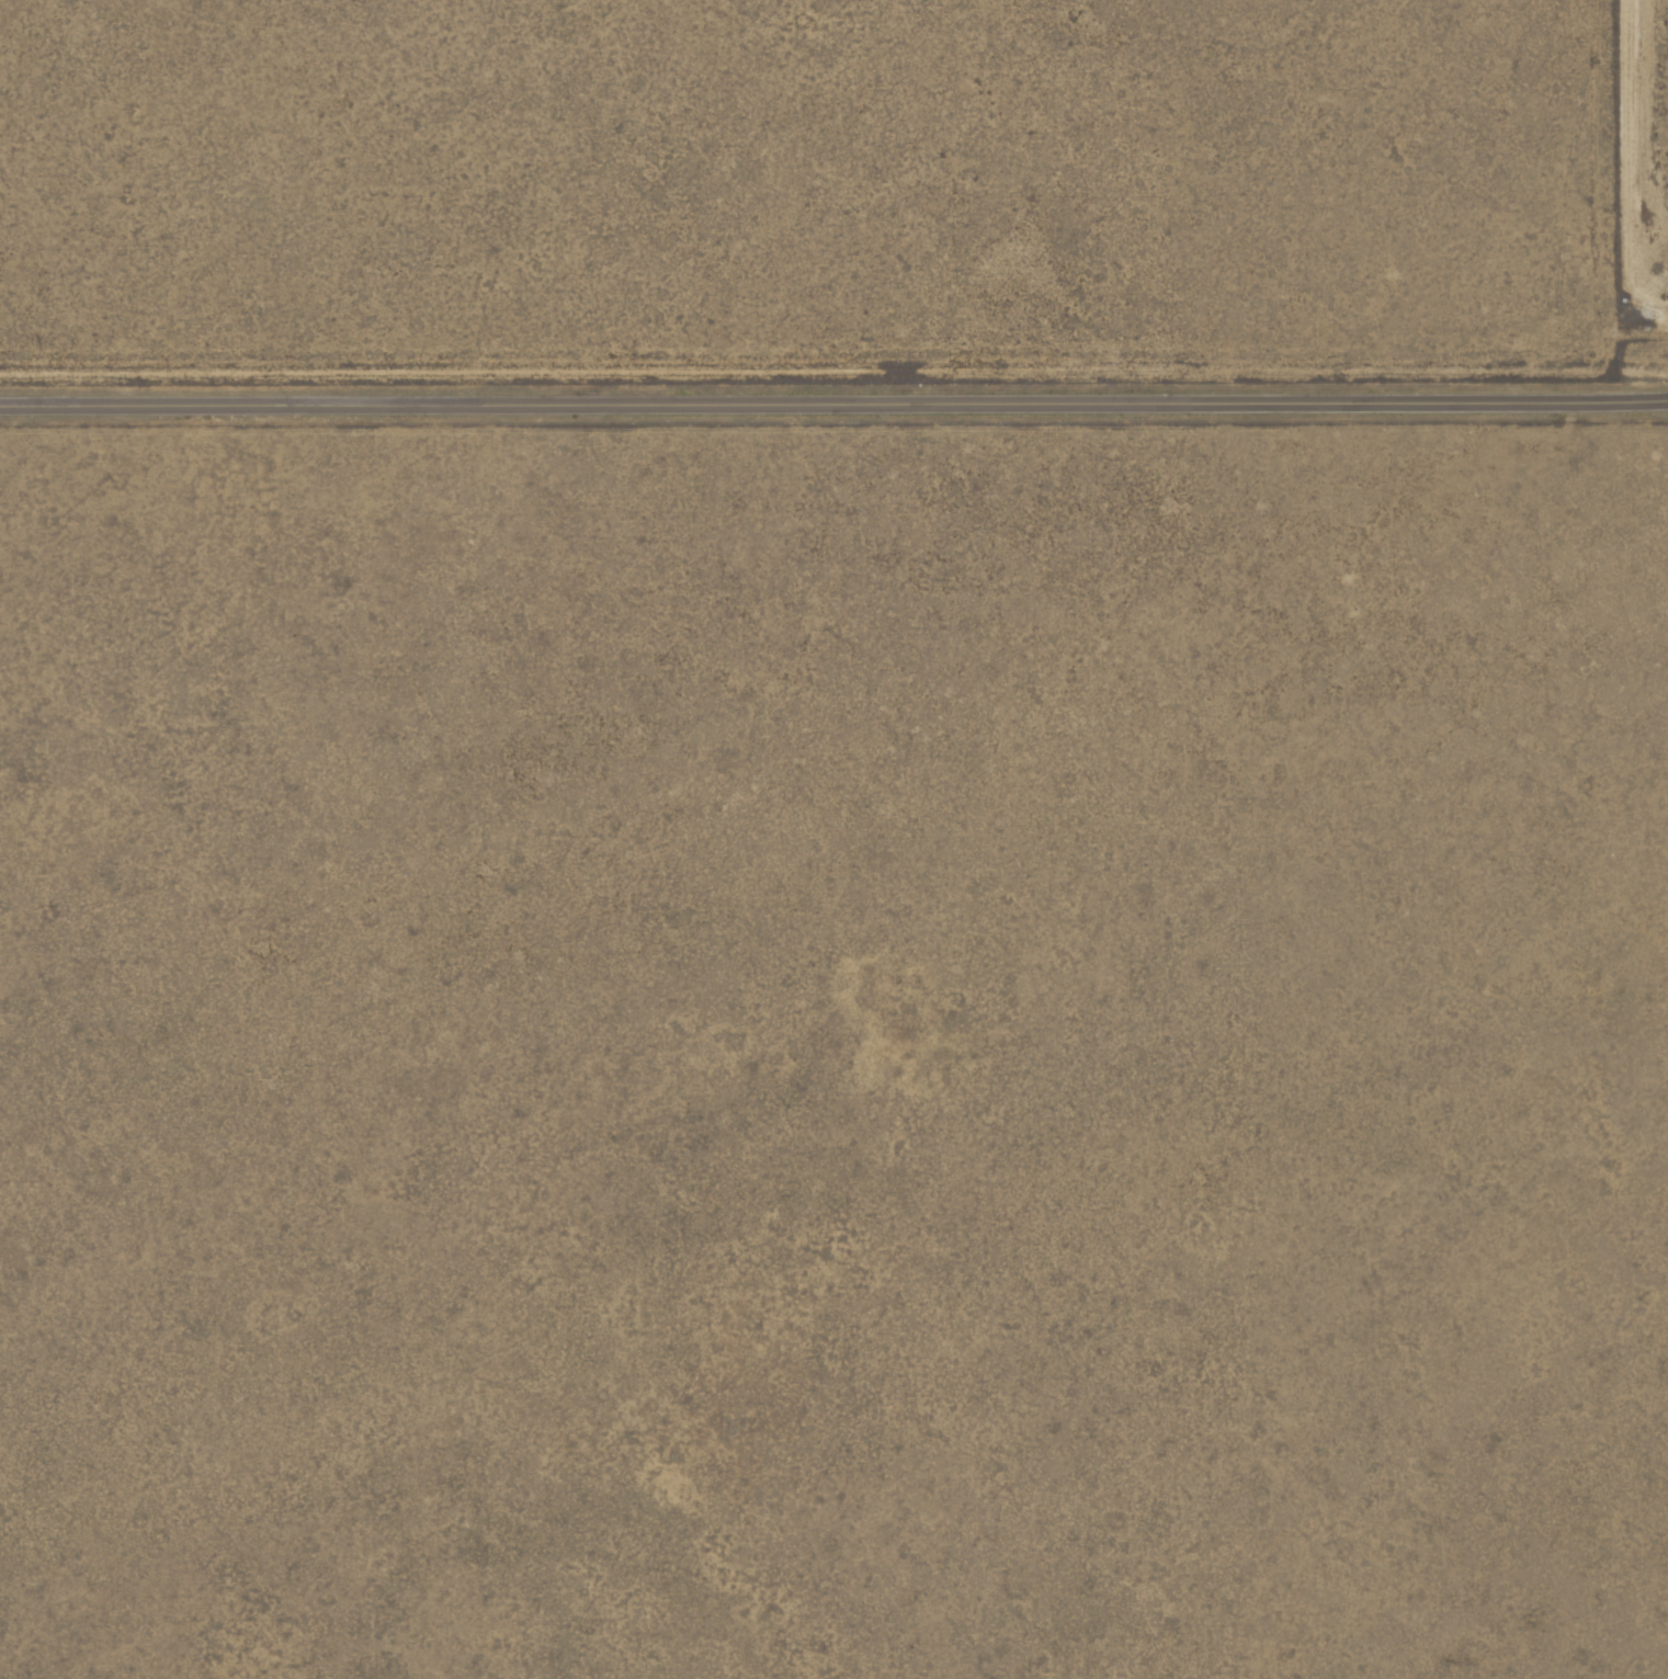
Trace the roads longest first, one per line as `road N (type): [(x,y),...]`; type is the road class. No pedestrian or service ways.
road 1 (residential): [(0,402),(1667,397)]

